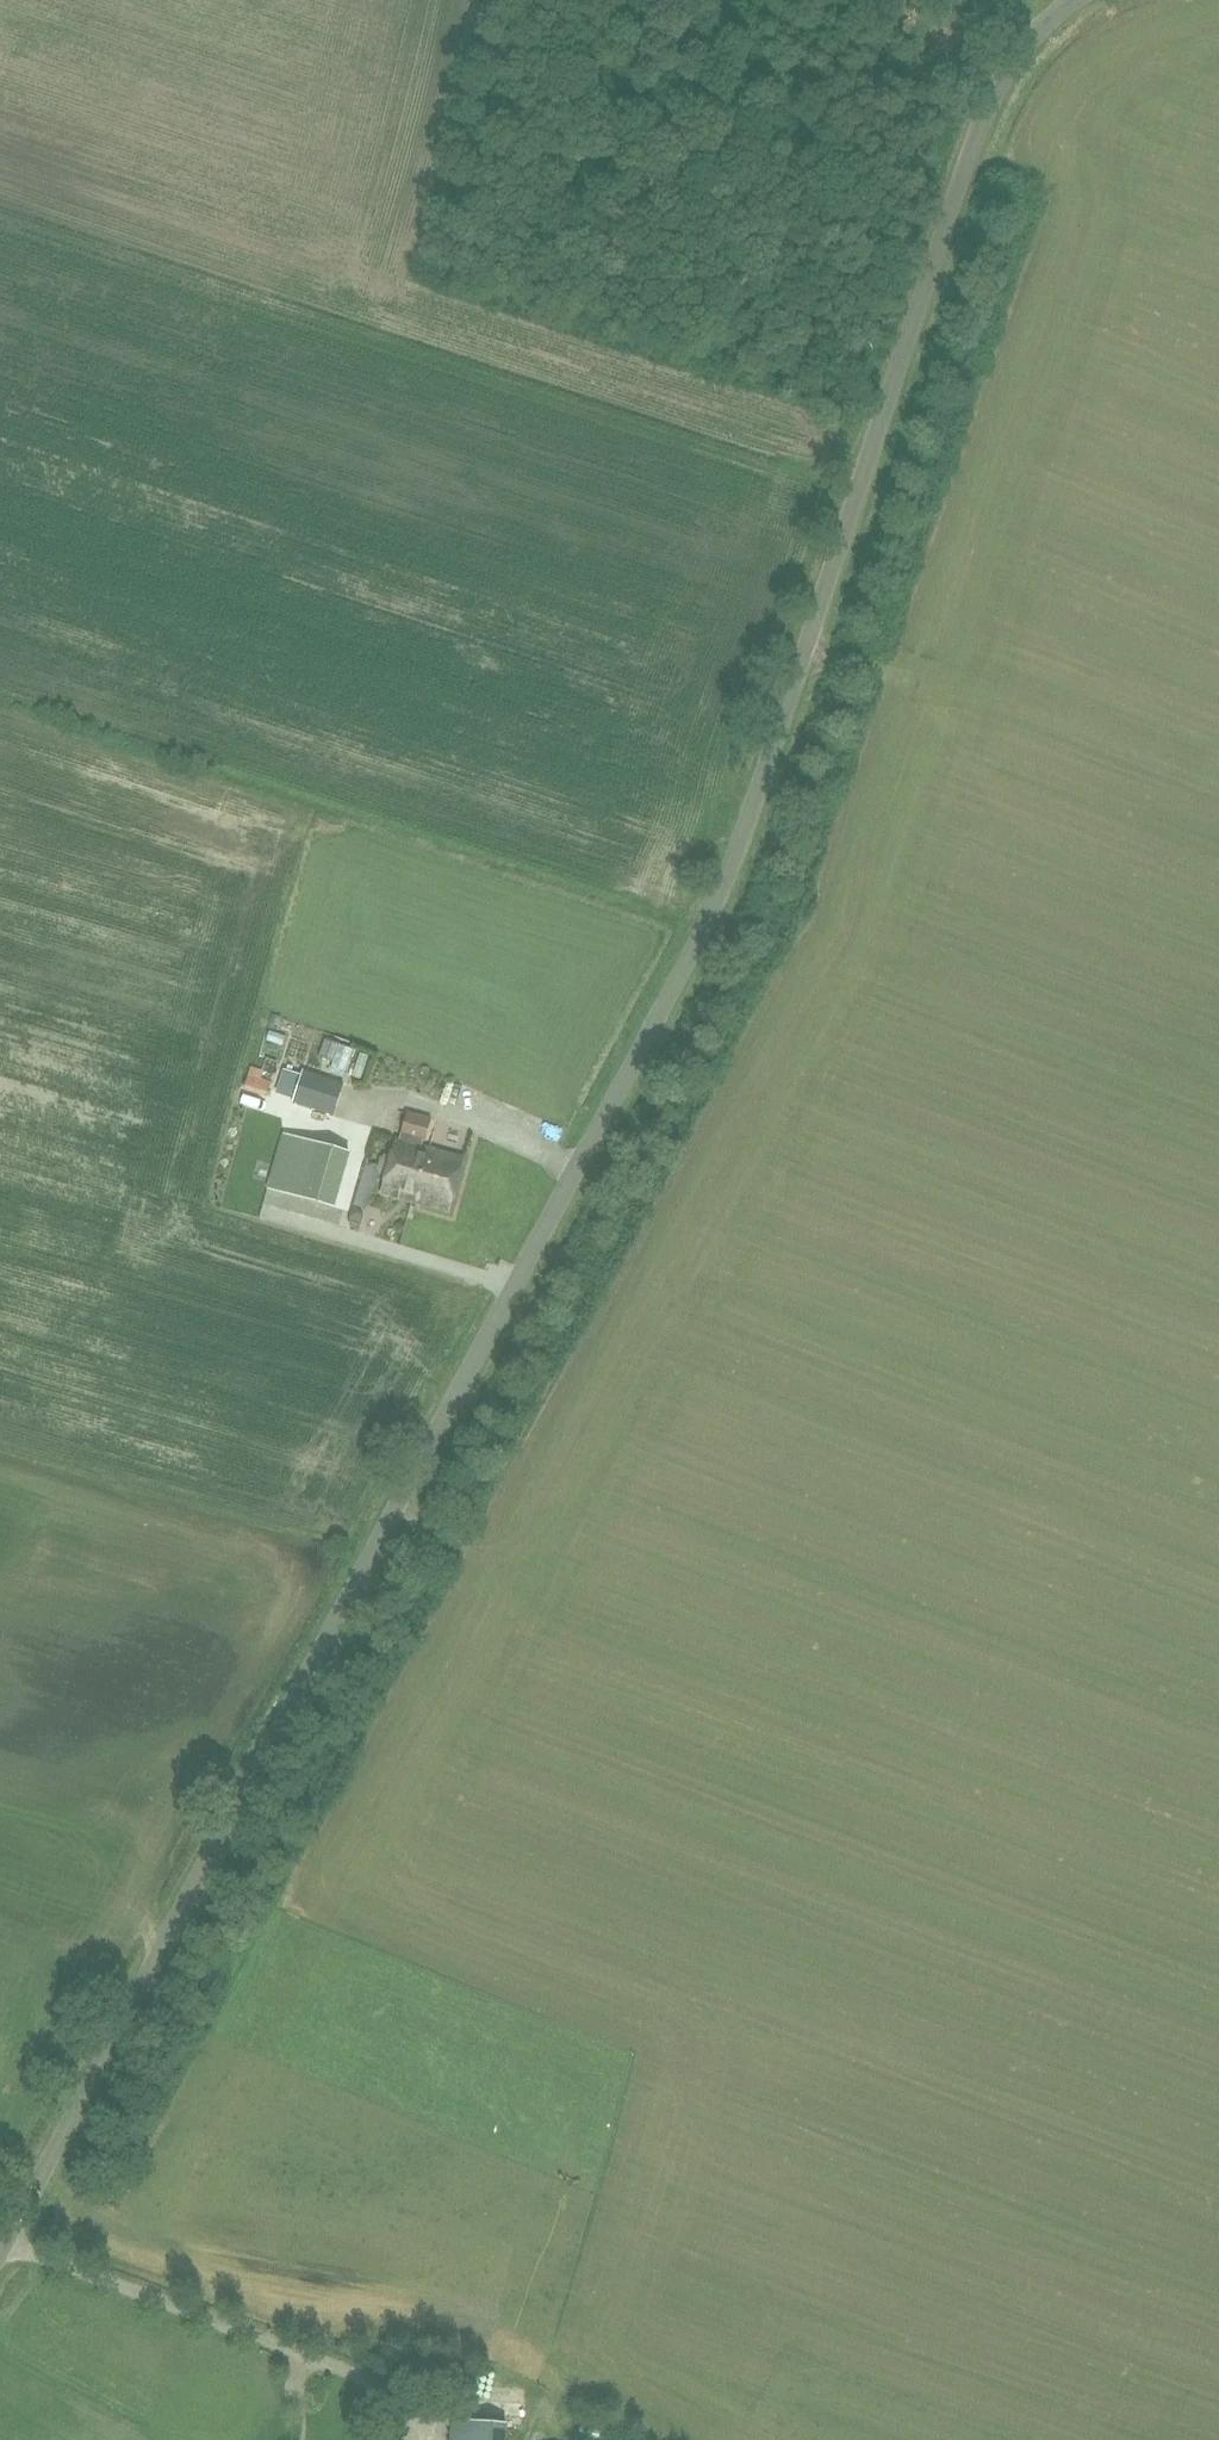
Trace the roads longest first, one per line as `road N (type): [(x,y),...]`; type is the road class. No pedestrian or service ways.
road 1 (unclassified): [(0,2268),(740,862),(972,142),(1027,42),(1075,0)]

